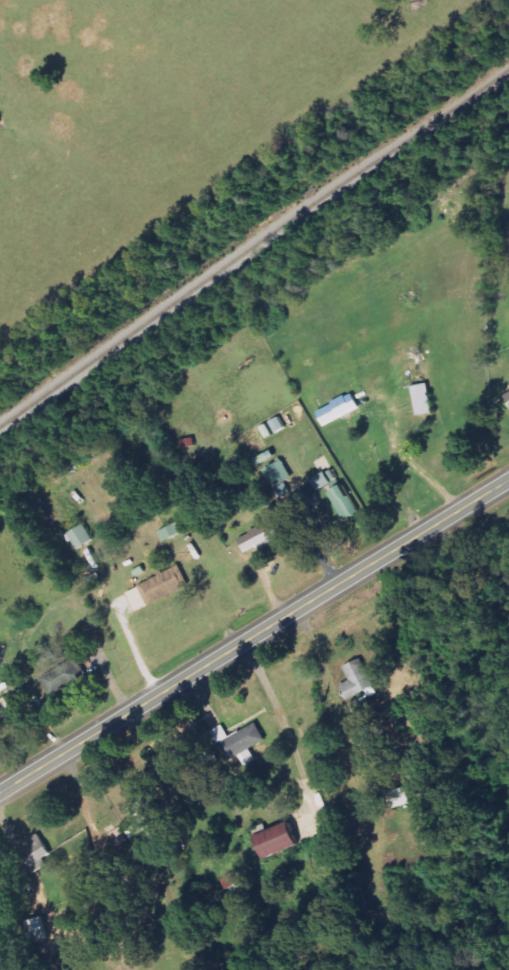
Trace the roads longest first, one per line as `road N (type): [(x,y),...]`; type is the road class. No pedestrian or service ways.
road 1 (trunk): [(0,797),(508,479)]

